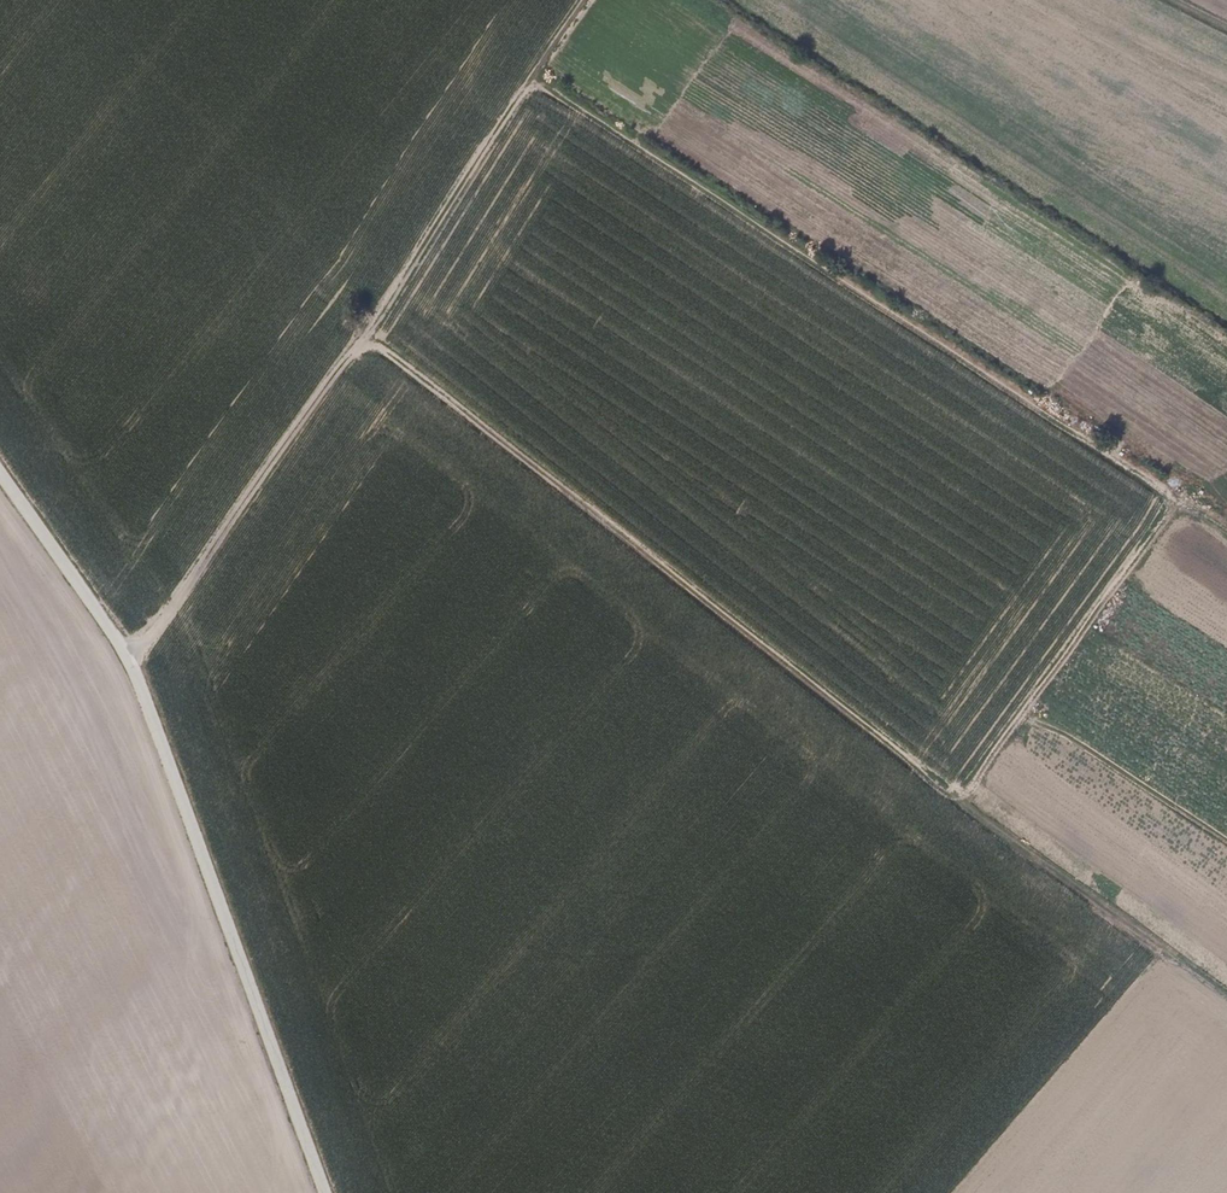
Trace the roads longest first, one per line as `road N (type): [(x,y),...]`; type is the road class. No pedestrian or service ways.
road 1 (track): [(527,80),(1174,497),(1166,521),(969,792),(953,799),(361,344)]
road 2 (track): [(583,0),(398,270),(361,344),(315,390),(155,624),(125,654)]
road 3 (track): [(325,1192),(140,685),(0,475)]

